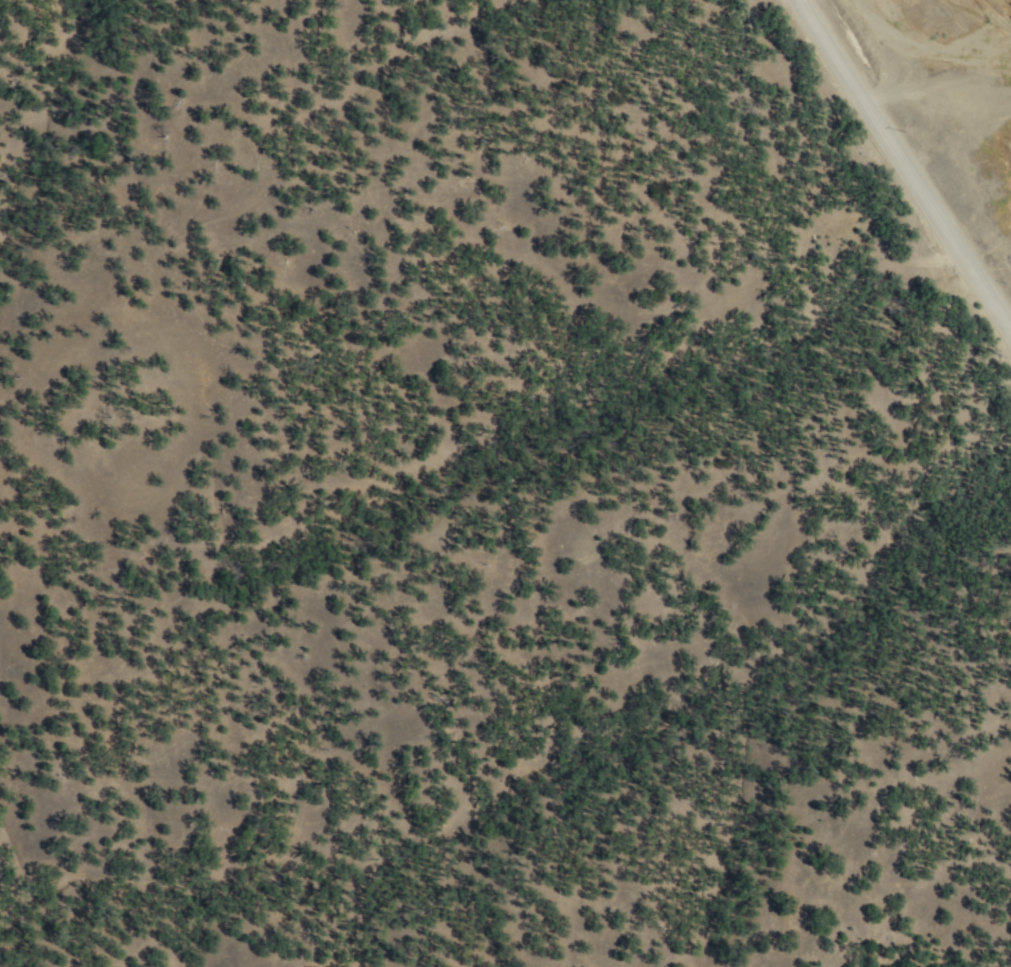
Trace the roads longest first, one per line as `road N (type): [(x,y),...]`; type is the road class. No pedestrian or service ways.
road 1 (tertiary): [(1010,337),(796,0)]

